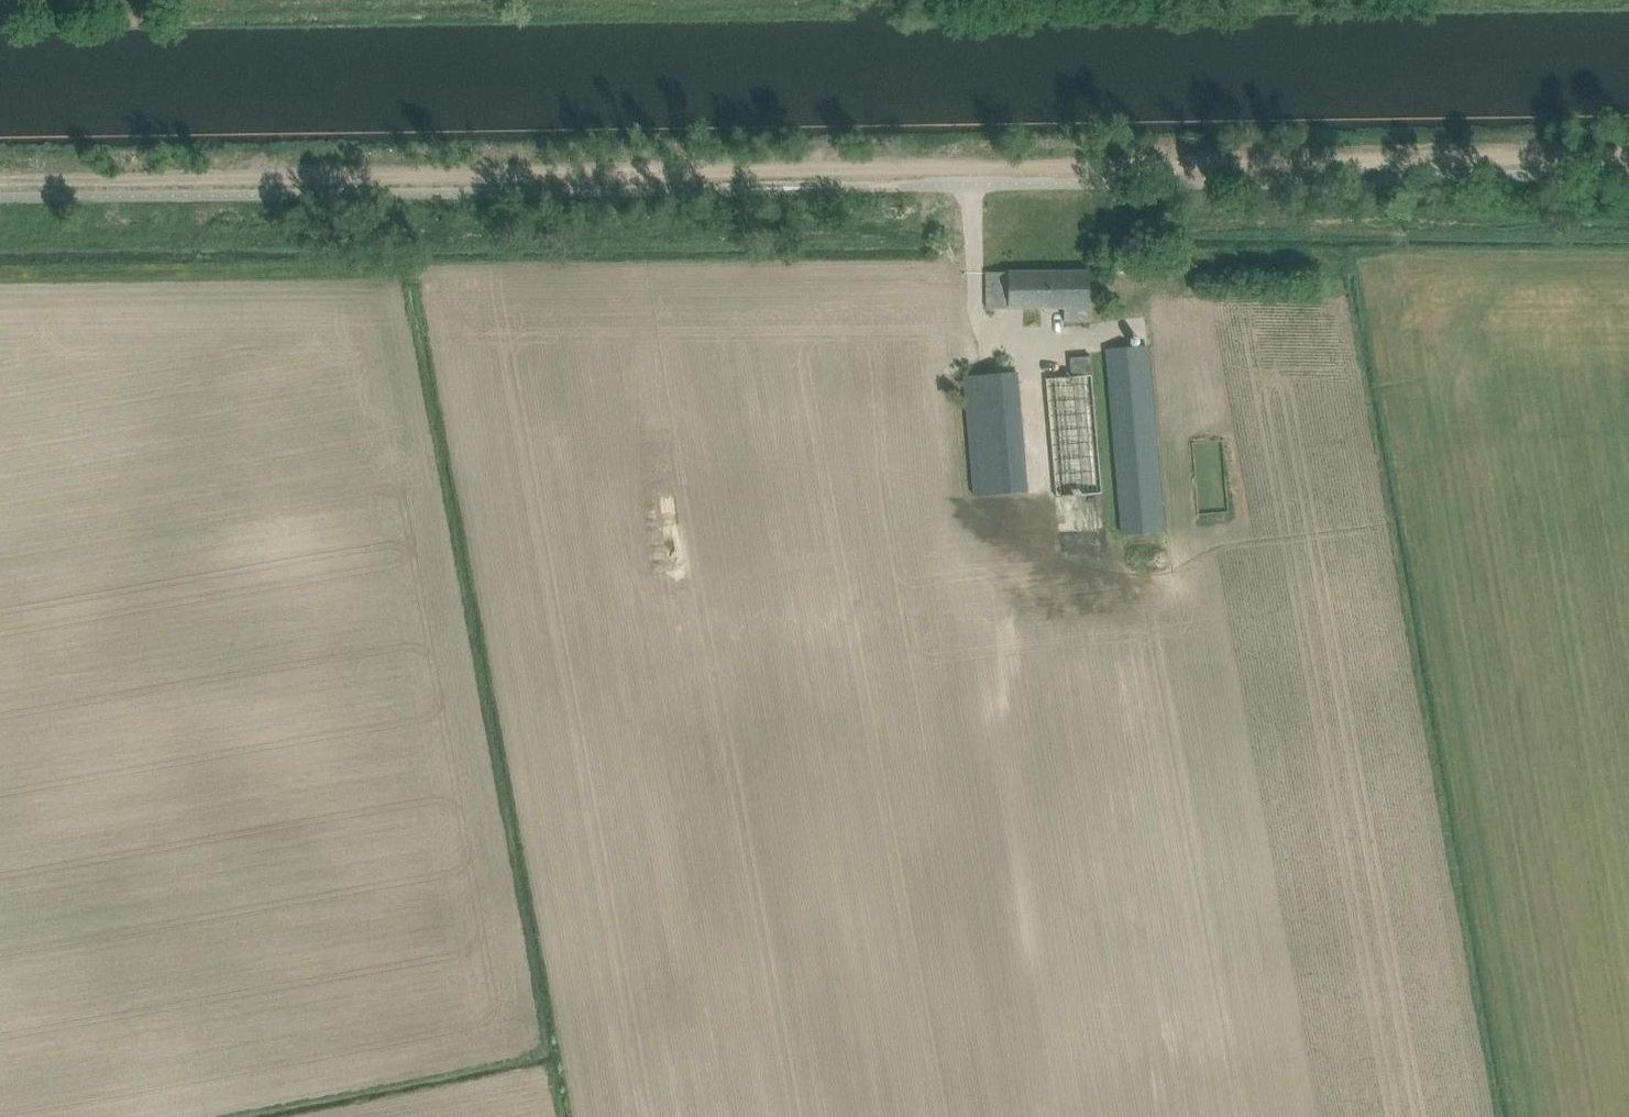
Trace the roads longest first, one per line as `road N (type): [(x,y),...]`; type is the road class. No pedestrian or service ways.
road 1 (track): [(1628,152),(0,176)]

